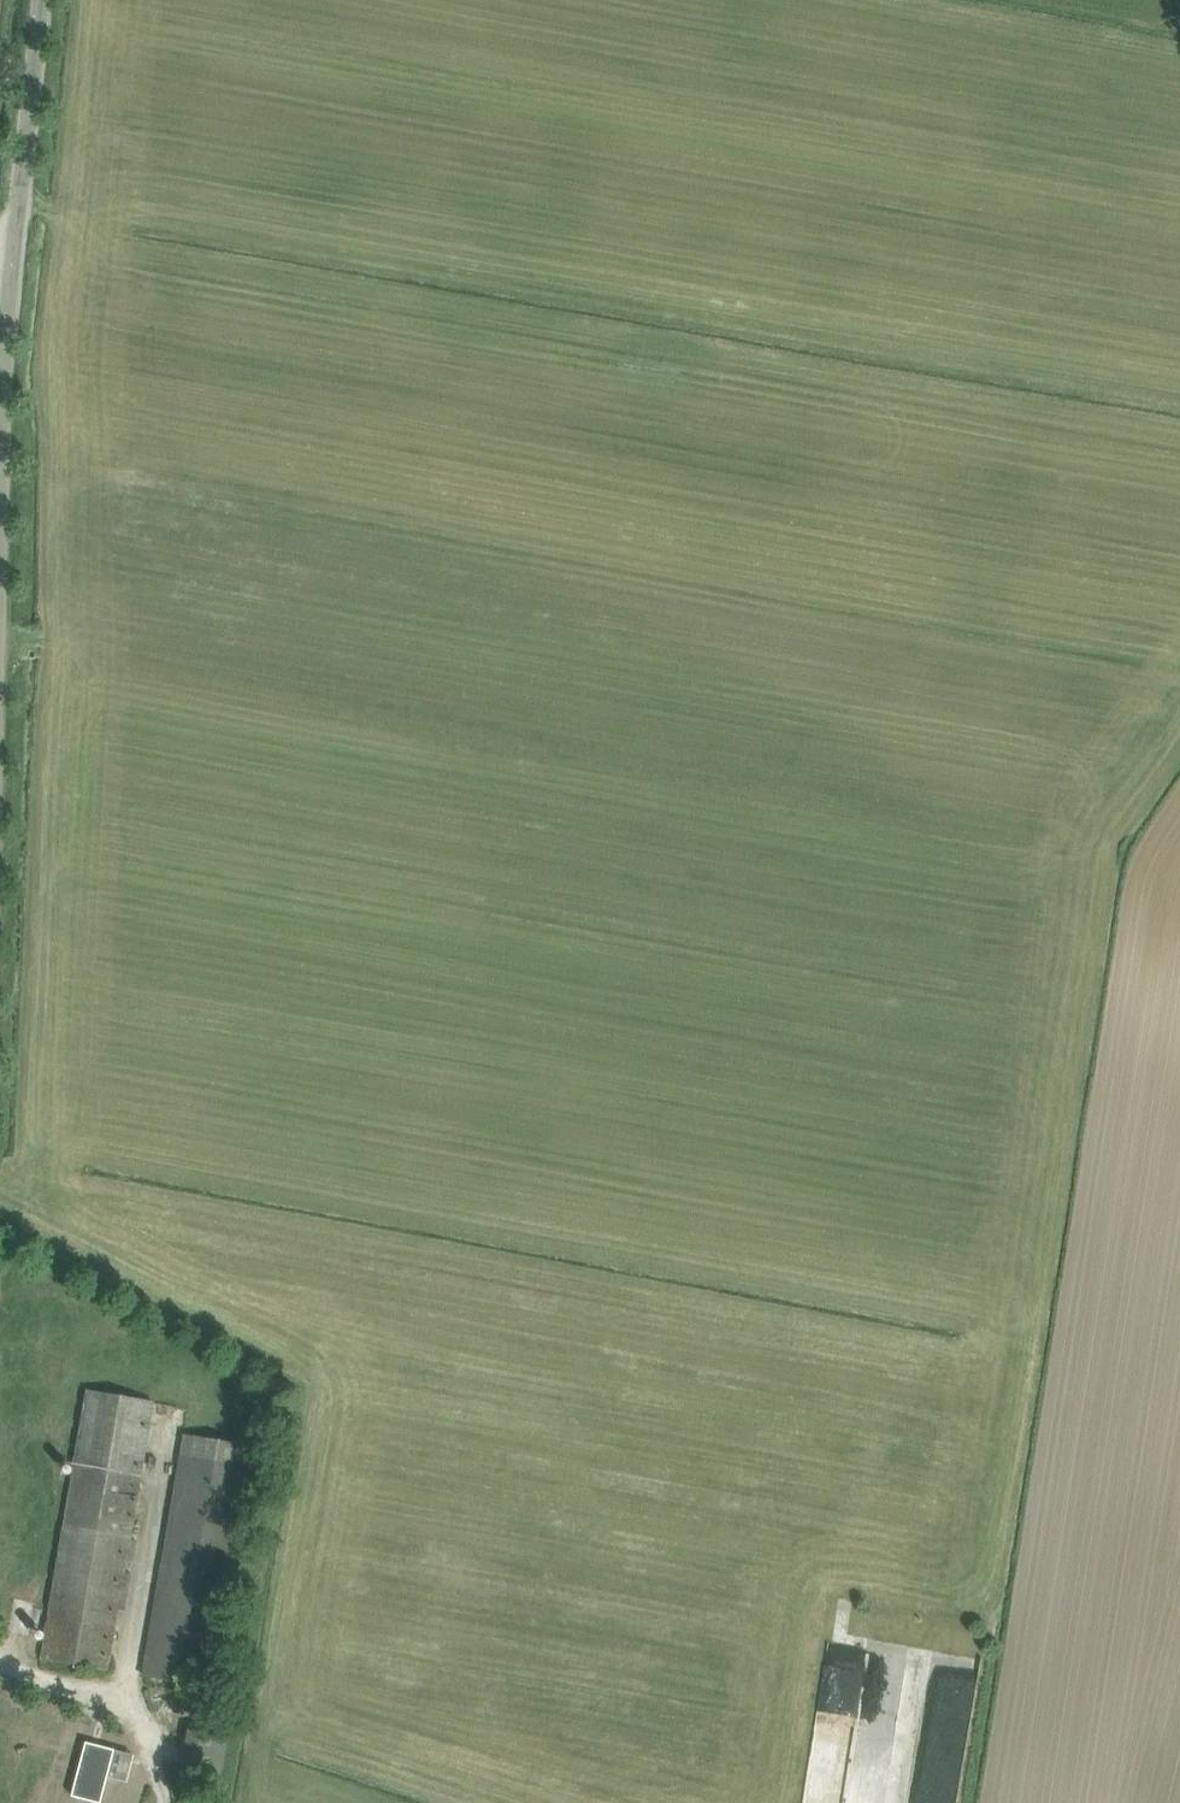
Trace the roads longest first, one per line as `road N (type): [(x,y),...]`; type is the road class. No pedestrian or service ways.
road 1 (unclassified): [(0,506),(43,0)]

